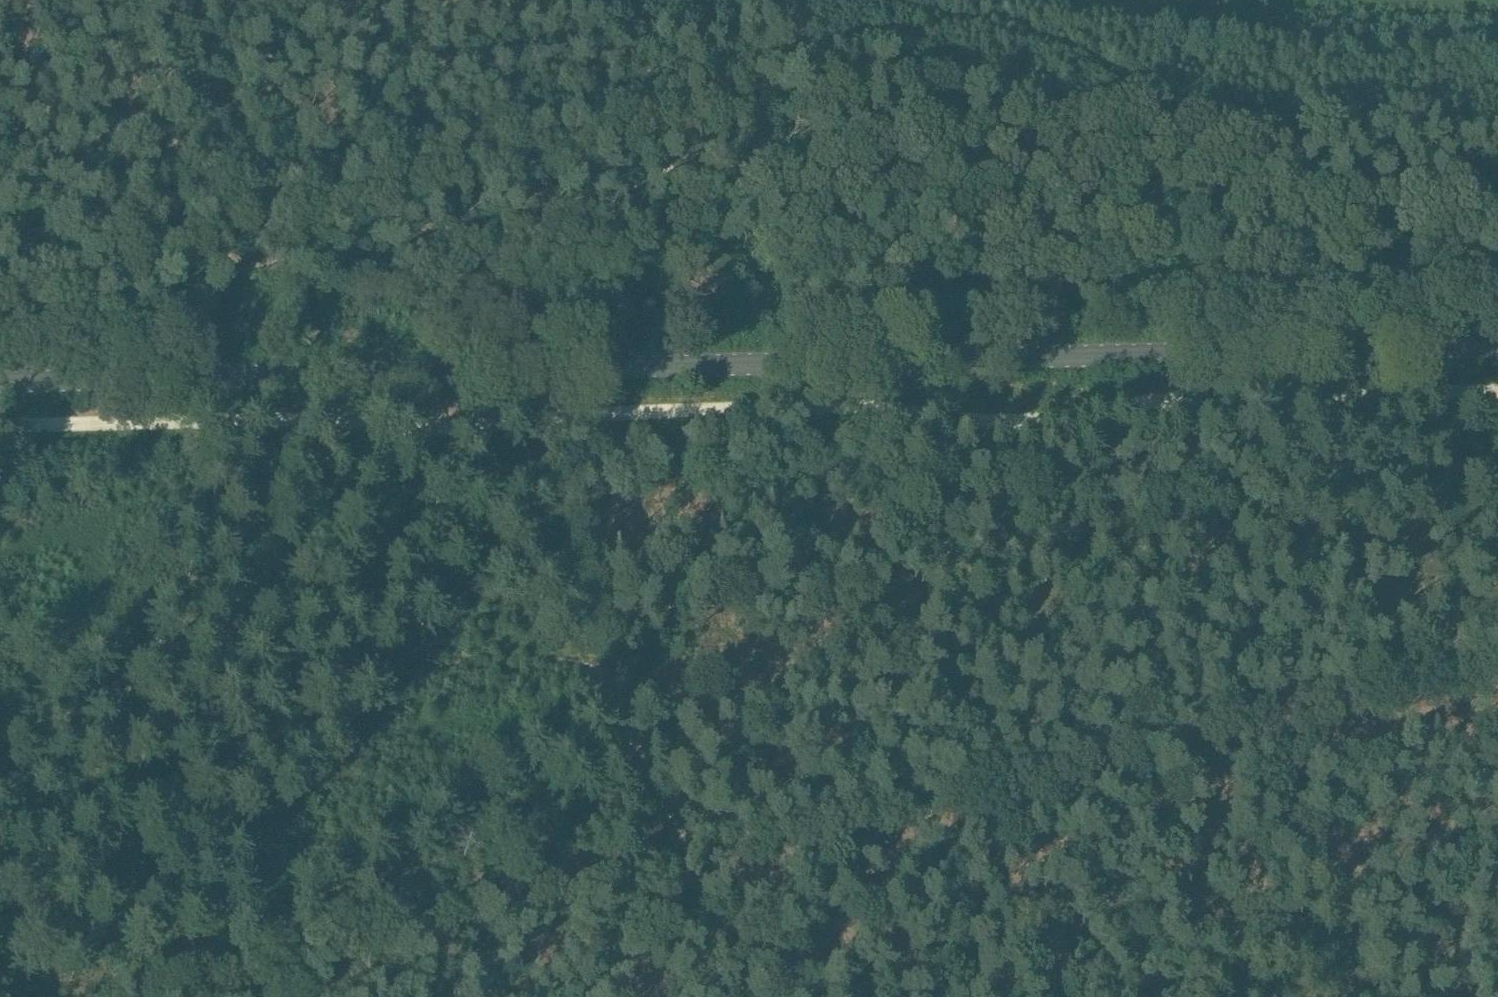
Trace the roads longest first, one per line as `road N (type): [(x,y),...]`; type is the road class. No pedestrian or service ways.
road 1 (secondary): [(0,383),(1497,344)]

